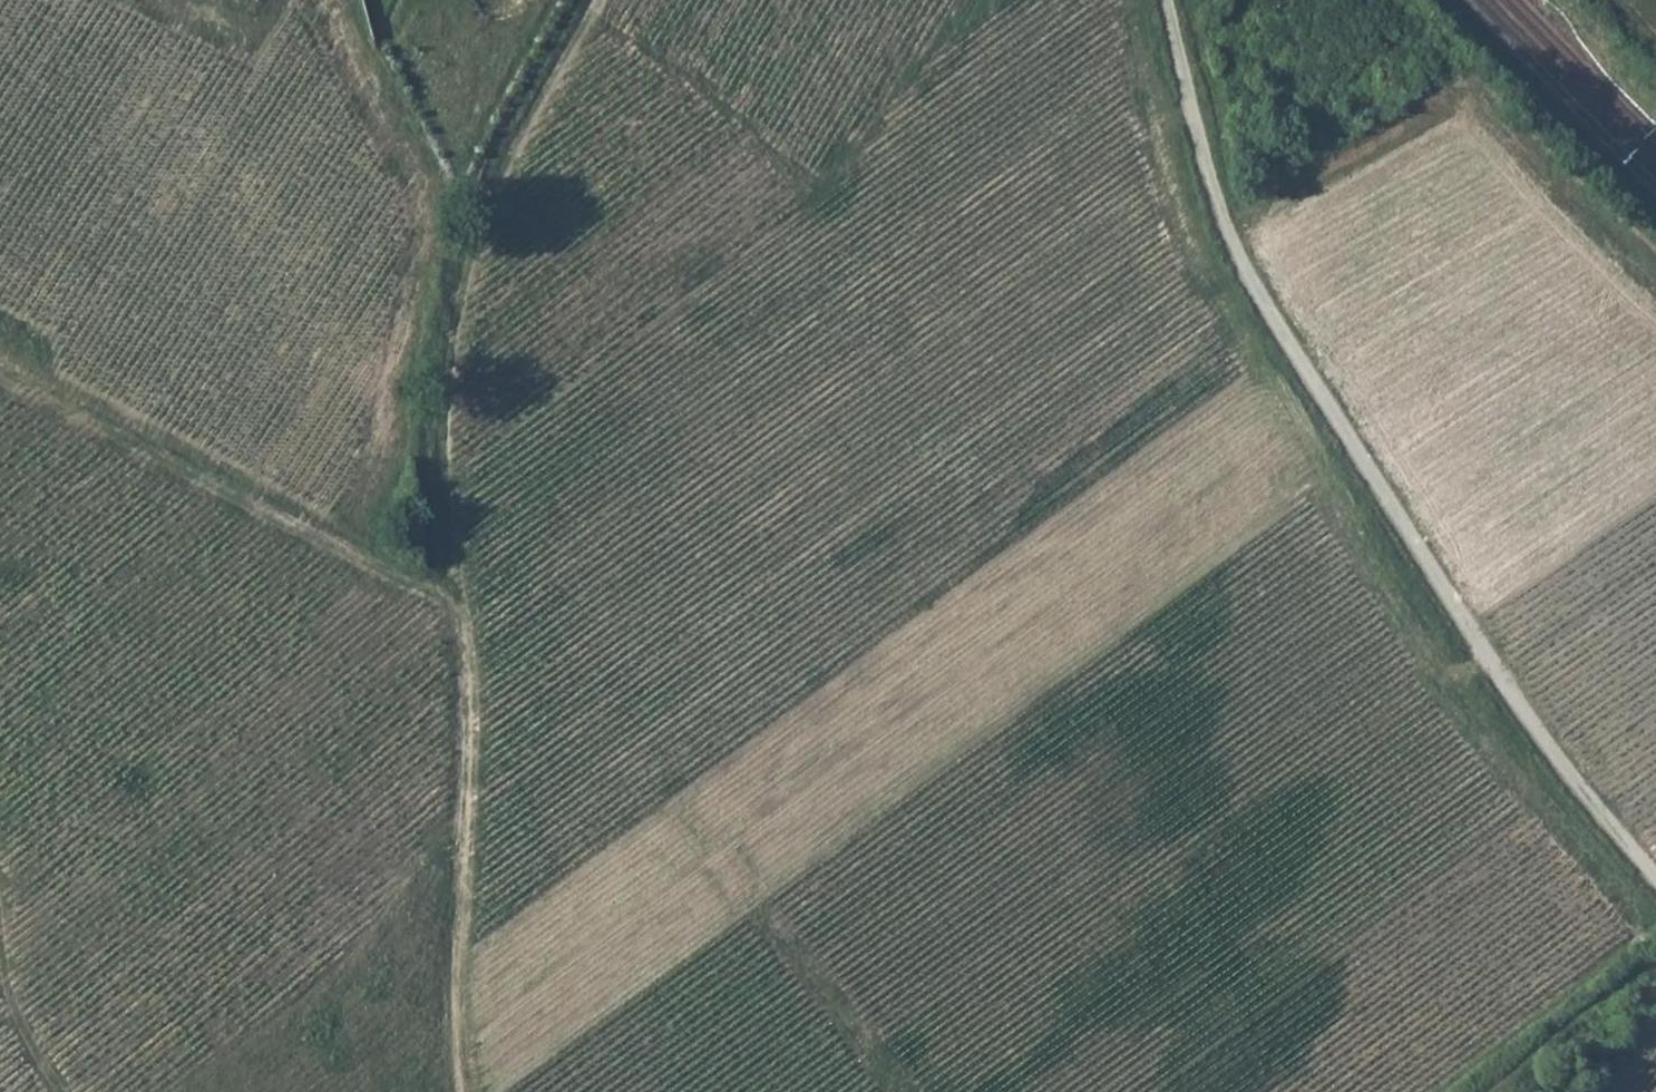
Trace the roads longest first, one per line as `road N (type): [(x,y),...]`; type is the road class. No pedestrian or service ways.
road 1 (track): [(596,0),(521,137),(470,266),(445,450),(461,1091)]
road 2 (track): [(1162,0),(1199,164),(1236,259),(1504,684),(1655,873)]

